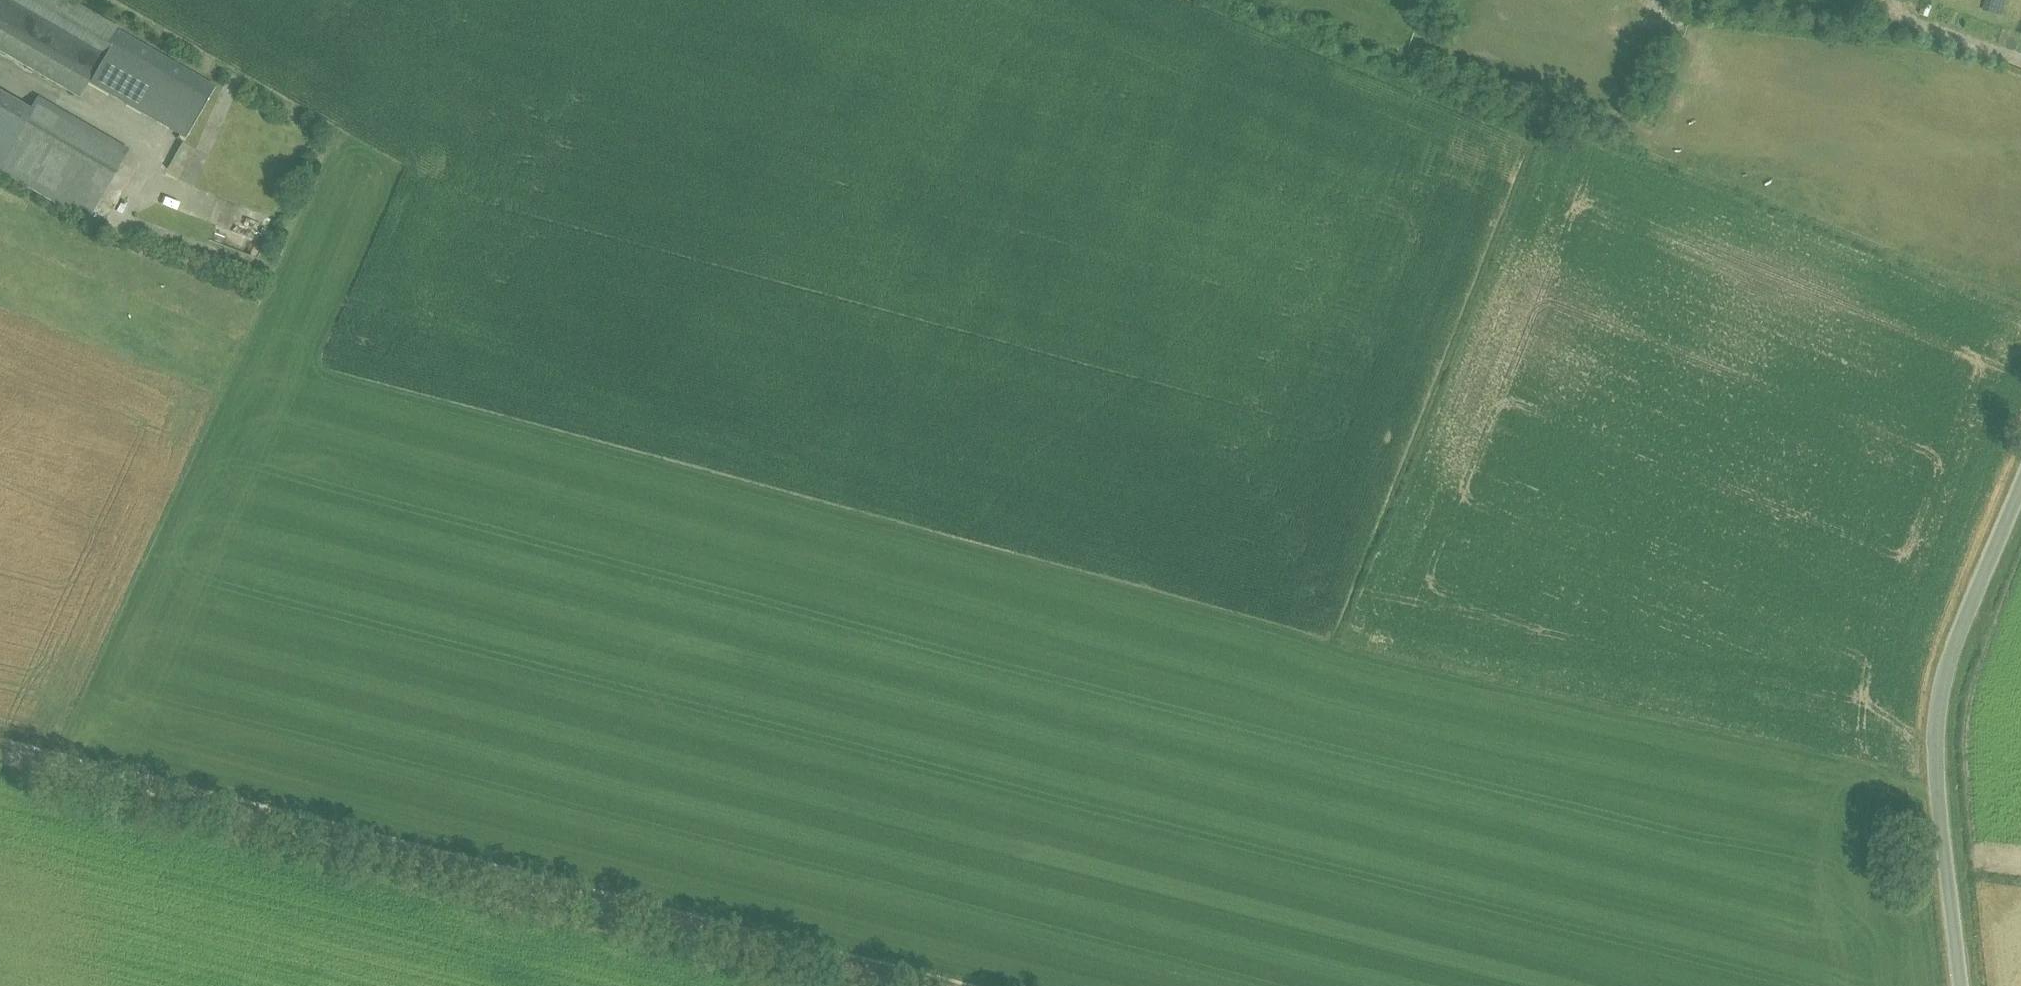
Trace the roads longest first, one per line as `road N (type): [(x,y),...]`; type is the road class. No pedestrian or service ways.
road 1 (track): [(935,985),(0,748)]
road 2 (unclassified): [(1968,985),(1939,717),(1953,661),(2020,491)]

